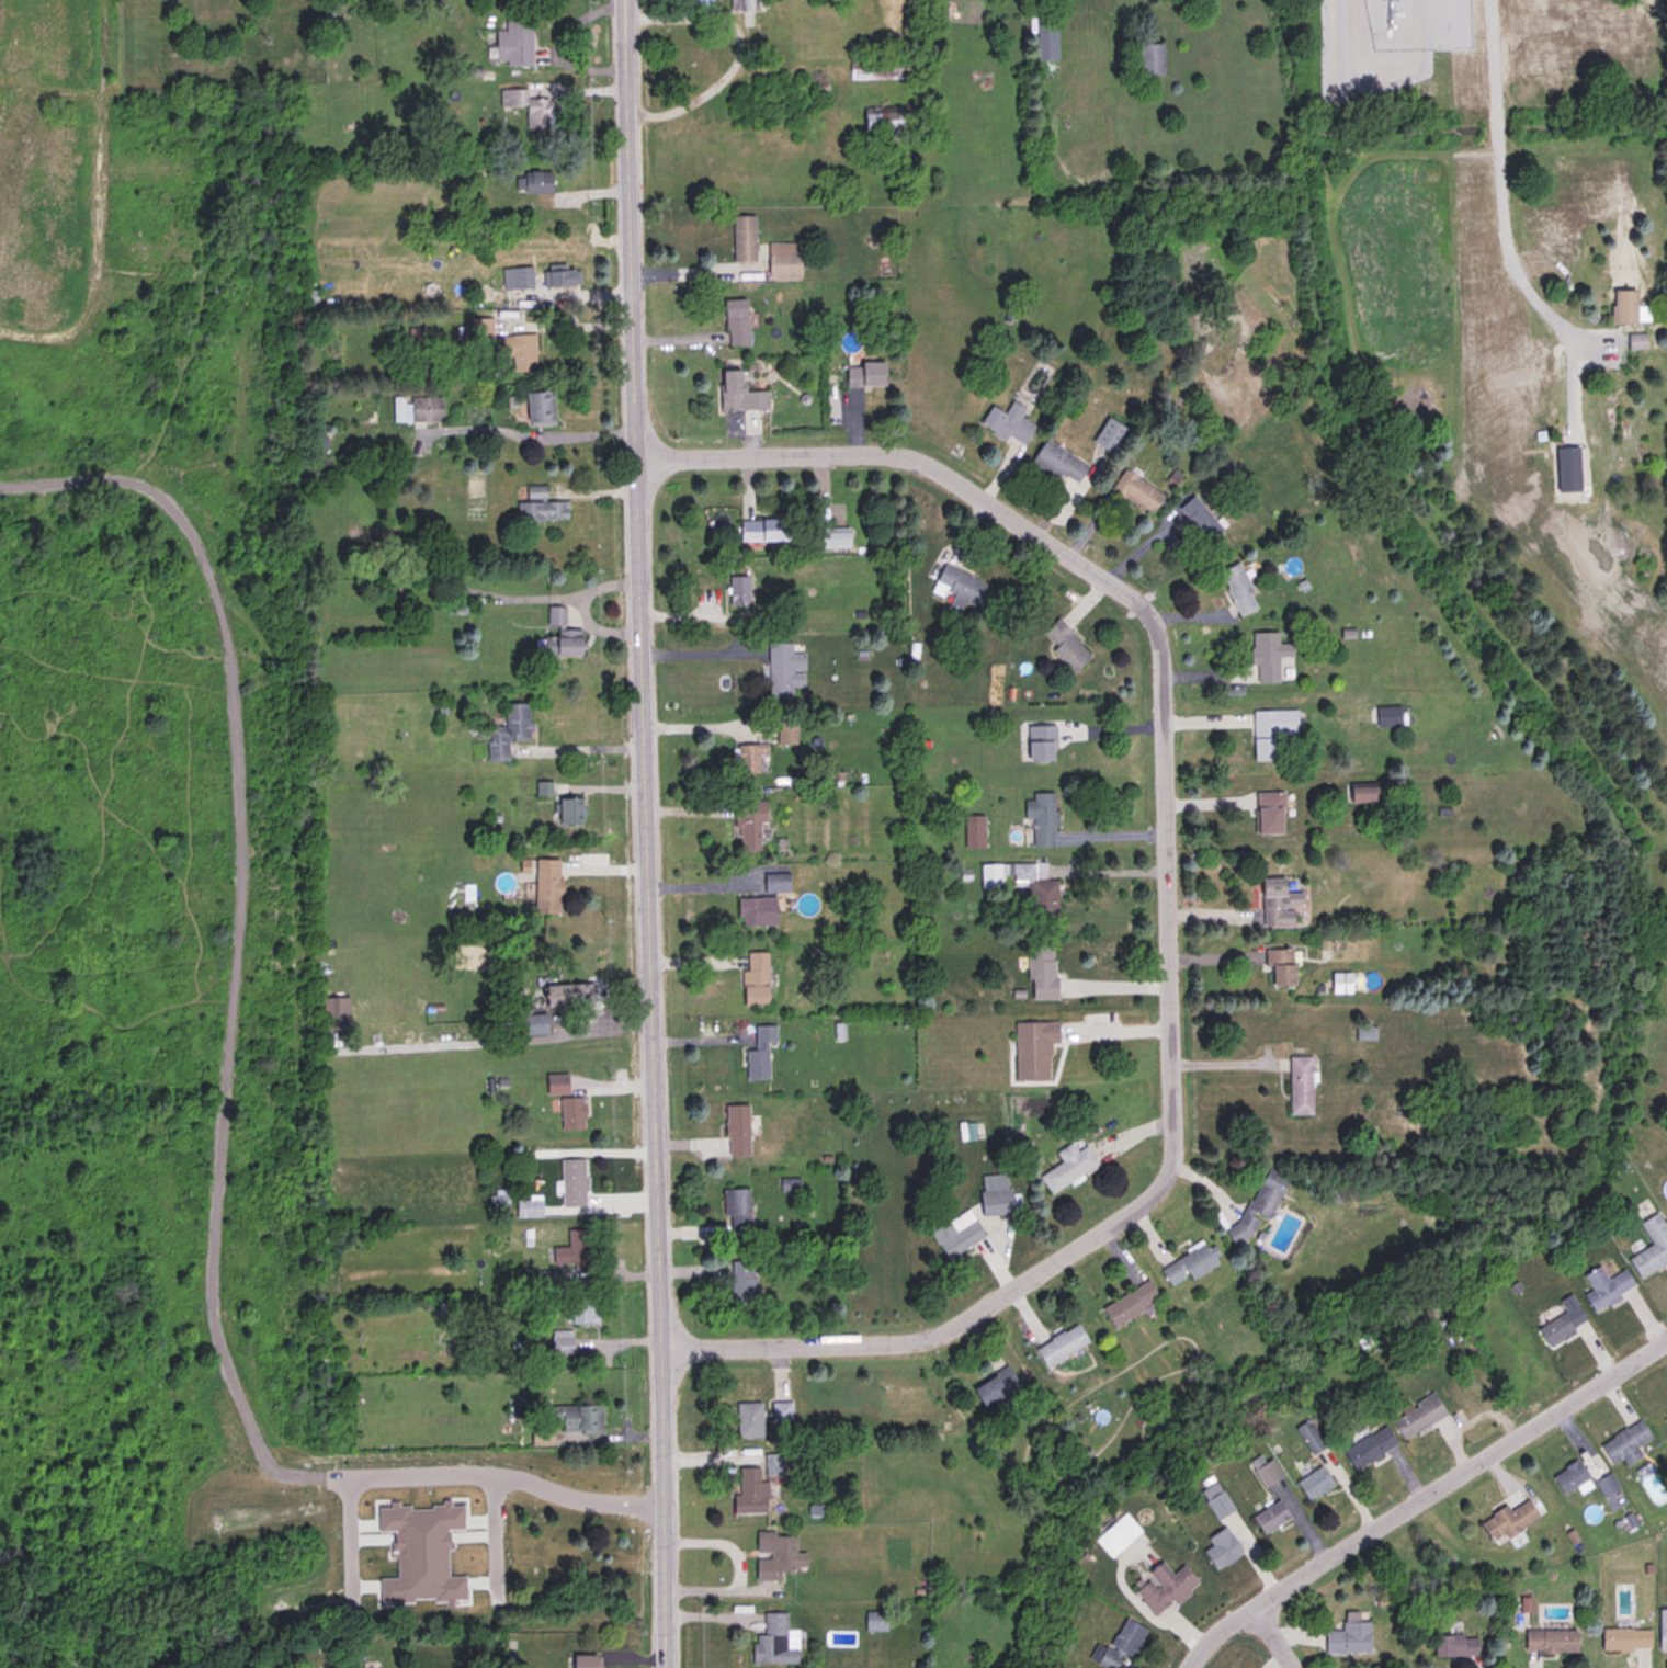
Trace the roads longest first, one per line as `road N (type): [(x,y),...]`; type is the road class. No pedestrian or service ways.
road 1 (residential): [(636,459),(899,451),(927,458),(1139,601),(1169,637),(1173,1170),(1154,1201),(917,1342),(660,1347)]
road 2 (residential): [(619,0),(666,1667)]
road 3 (residential): [(1666,1342),(1280,1591),(1262,1612),(1235,1619),(1192,1667)]

